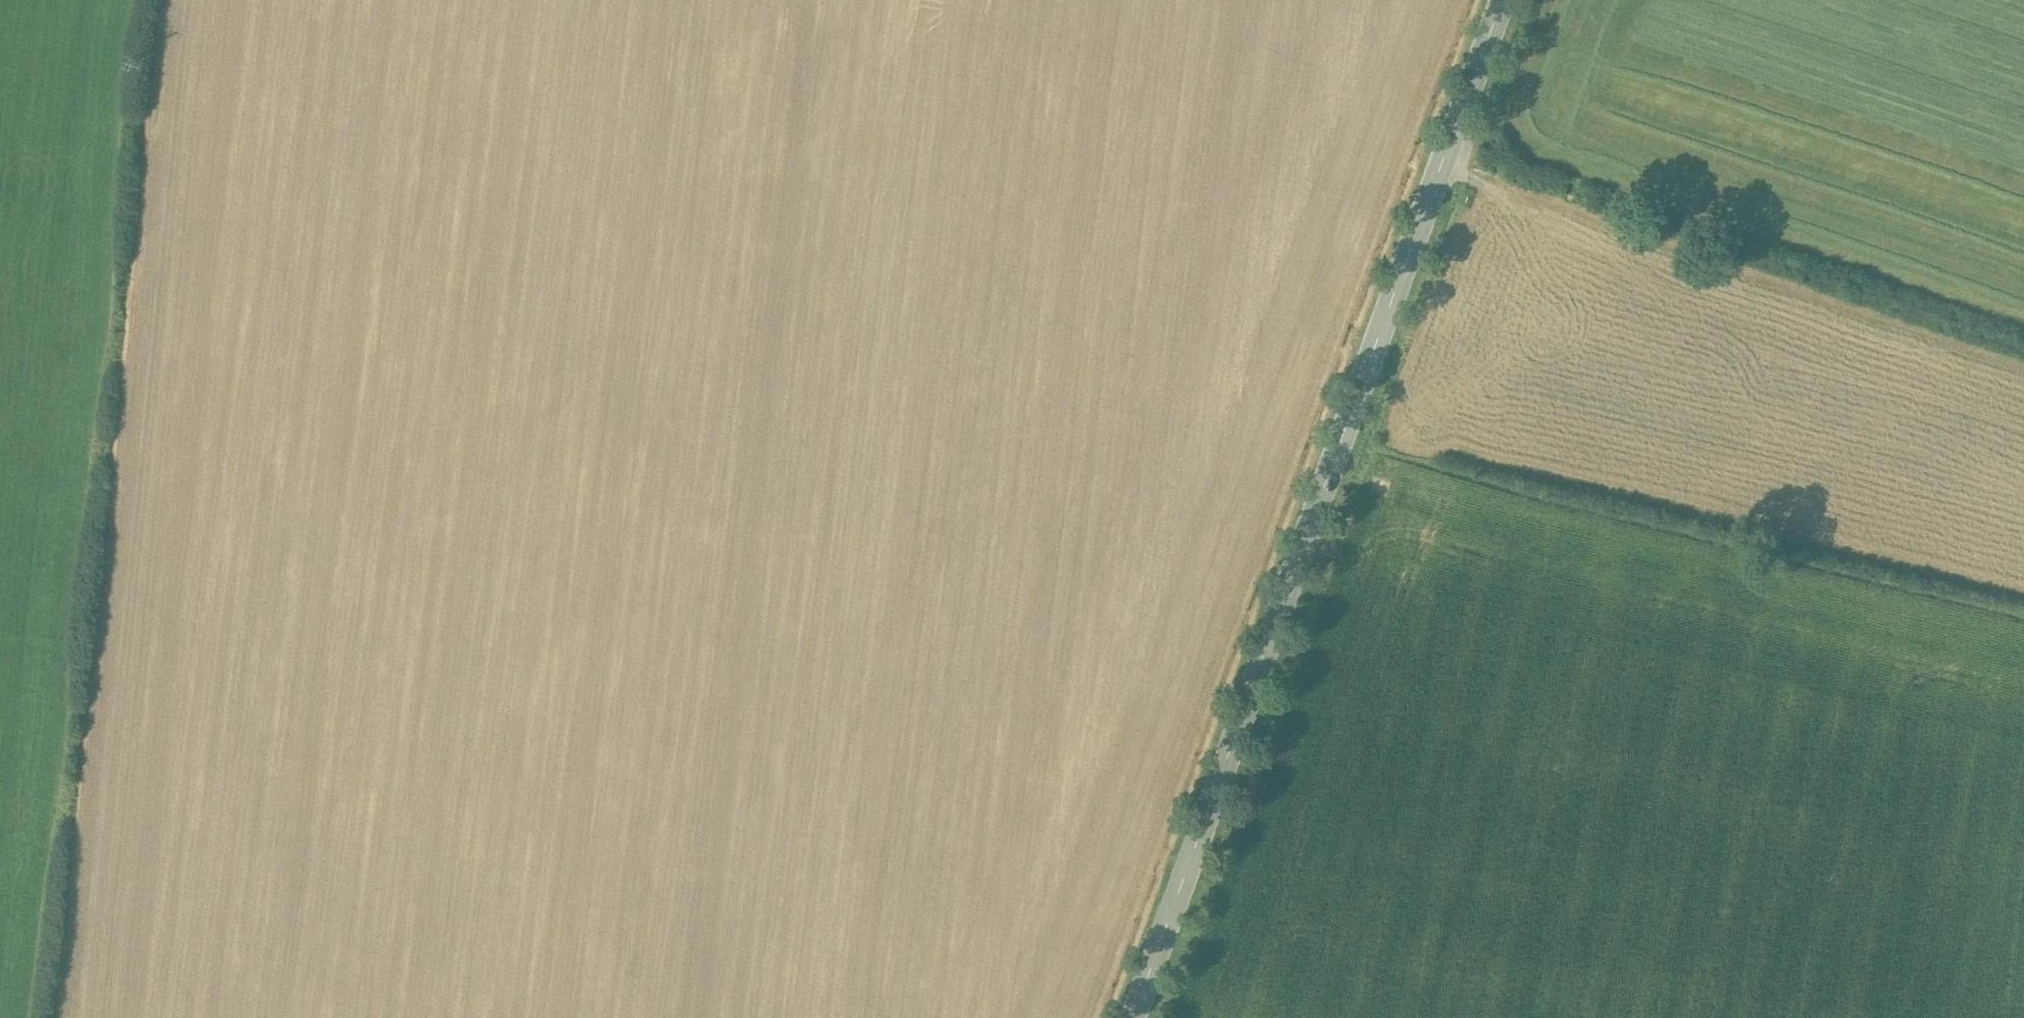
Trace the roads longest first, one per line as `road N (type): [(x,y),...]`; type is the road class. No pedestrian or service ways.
road 1 (tertiary): [(1502,0),(1130,1017)]

